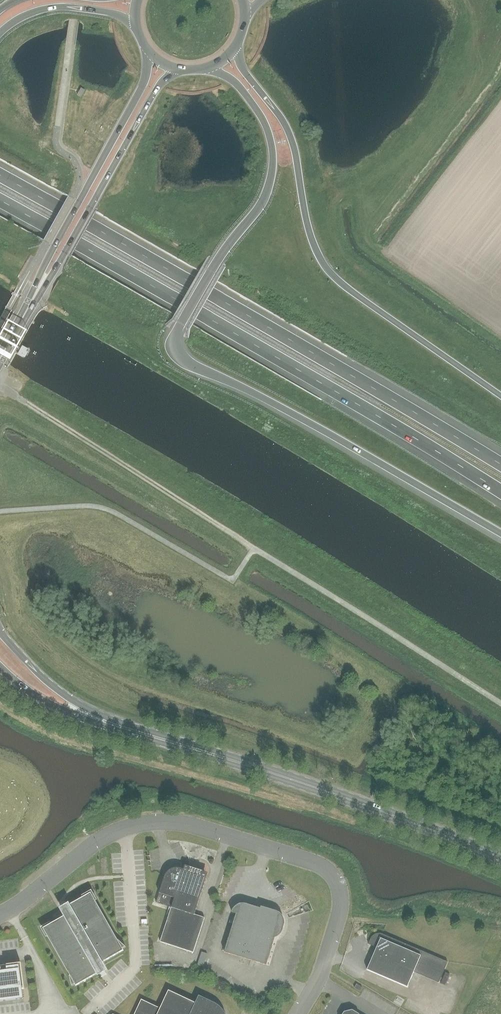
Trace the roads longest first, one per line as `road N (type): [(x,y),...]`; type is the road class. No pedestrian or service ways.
road 1 (motorway): [(213,57),(267,126),(273,168),(264,201),(216,261),(177,331),(175,351),(500,534)]
road 2 (motorway): [(0,202),(500,493)]
road 3 (motorway): [(500,465),(0,177)]
road 4 (primary): [(17,667),(93,717),(317,788),(500,858)]
road 5 (unclassified): [(0,916),(105,836),(158,823),(188,824),(315,863),(335,878),(342,905),(320,980),(300,1013)]
road 6 (motorway): [(500,395),(324,265),(289,132),(257,83)]
road 7 (track): [(26,403),(254,548)]
road 8 (primary): [(138,87),(41,284)]
road 9 (primary): [(41,284),(157,102)]

